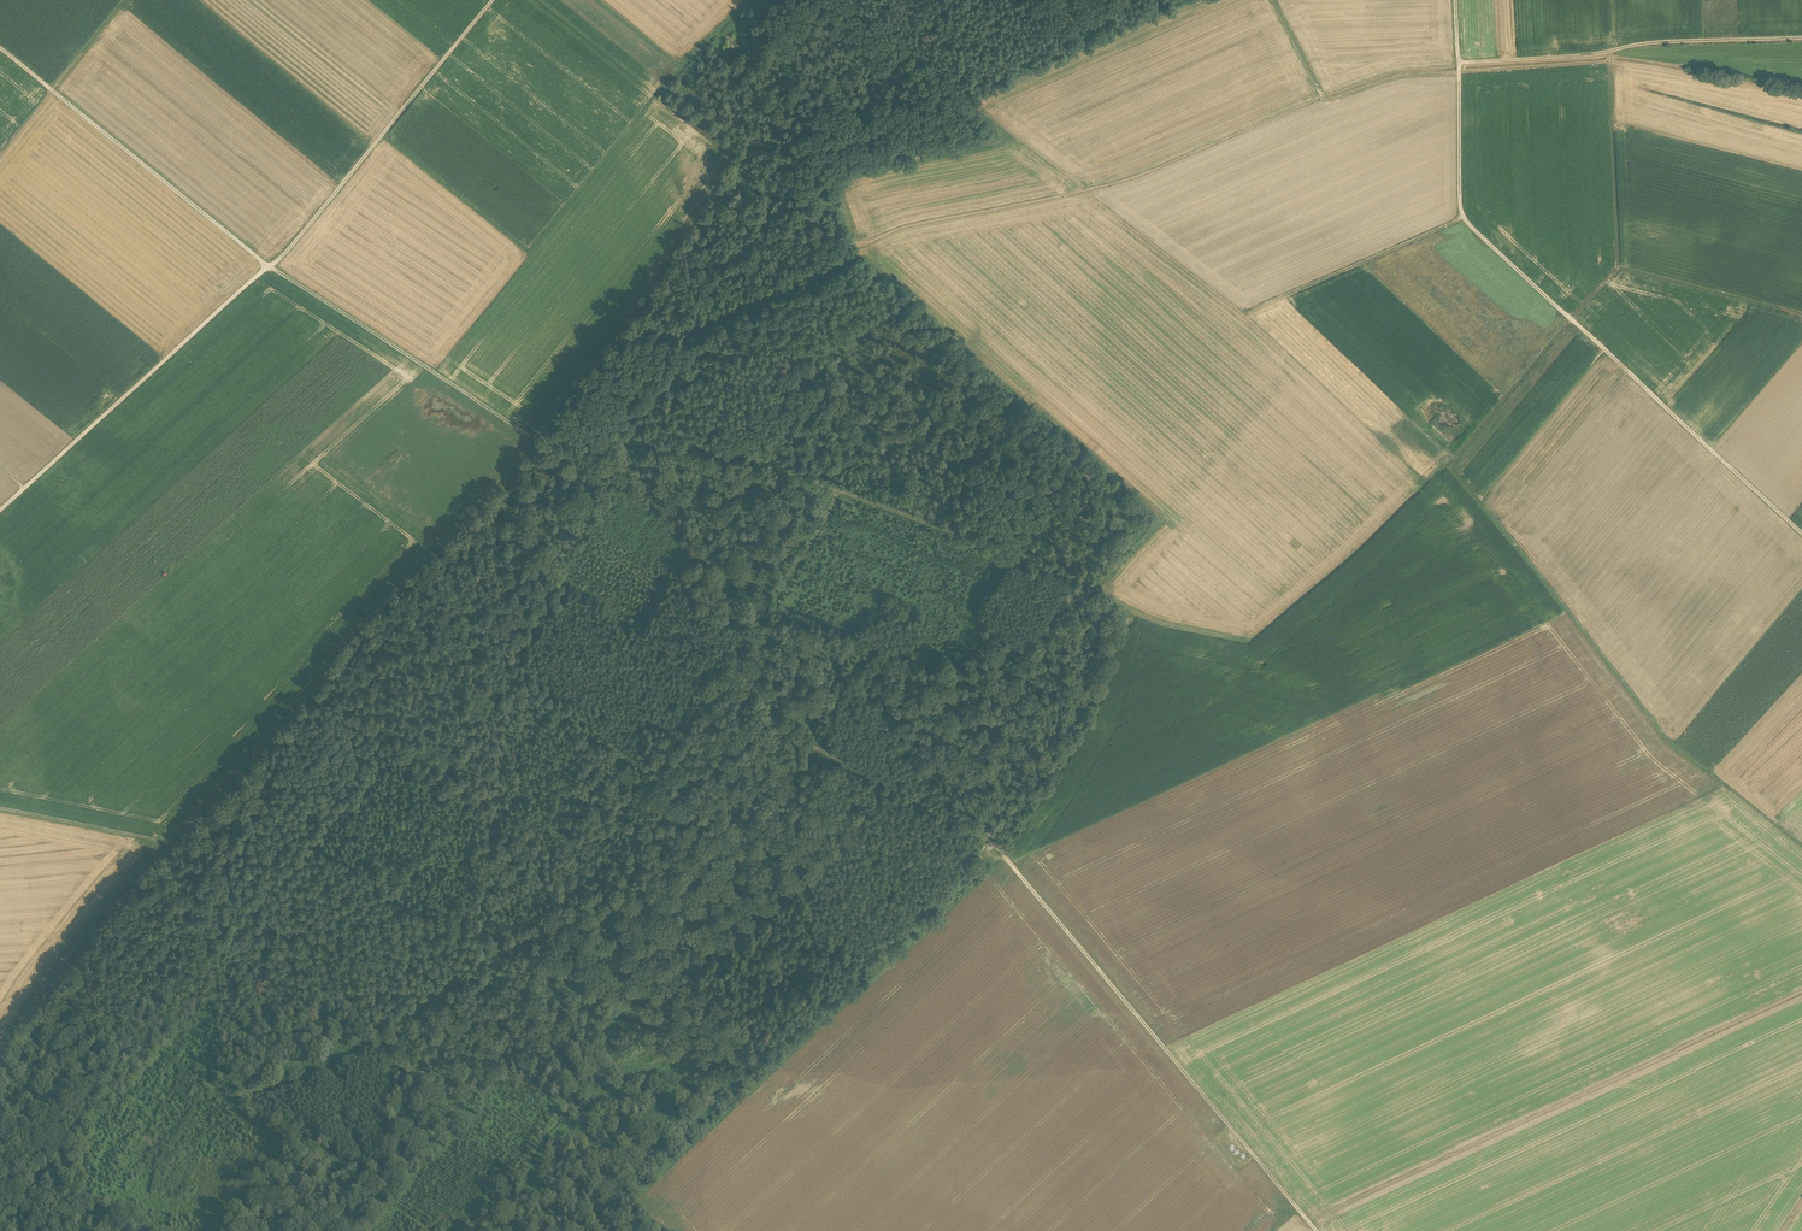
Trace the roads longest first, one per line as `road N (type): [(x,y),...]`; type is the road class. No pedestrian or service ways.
road 1 (track): [(1801,847),(1666,738),(1450,466),(1619,268)]
road 2 (track): [(1240,639),(1157,621),(1095,585),(745,457),(575,436),(549,442)]
road 3 (track): [(0,510),(277,263),(492,0)]
road 4 (track): [(0,49),(269,267),(549,442)]
road 5 (track): [(1459,63),(1463,220),(1801,534)]
road 6 (track): [(748,0),(680,66),(533,250),(382,134)]
road 7 (track): [(1005,858),(1317,1230)]
road 8 (track): [(599,900),(635,865),(660,762),(770,606),(838,491)]
road 9 (track): [(599,900),(494,949),(394,1030),(321,1073),(223,1095)]
road 10 (track): [(1211,0),(973,100),(844,0)]
road 11 (track): [(599,900),(601,1038),(558,1129),(478,1230)]
road 12 (track): [(1801,39),(1669,41),(1610,54),(1459,63)]
road 13 (track): [(712,686),(993,841),(1005,858)]
road 14 (track): [(168,849),(209,954),(207,1066),(223,1095)]
road 15 (track): [(1272,0),(1323,97),(1391,77),(1459,73)]
road 16 (track): [(1610,54),(1619,268)]
road 17 (track): [(1619,268),(1801,316)]
road 18 (track): [(0,809),(150,838),(168,849)]

